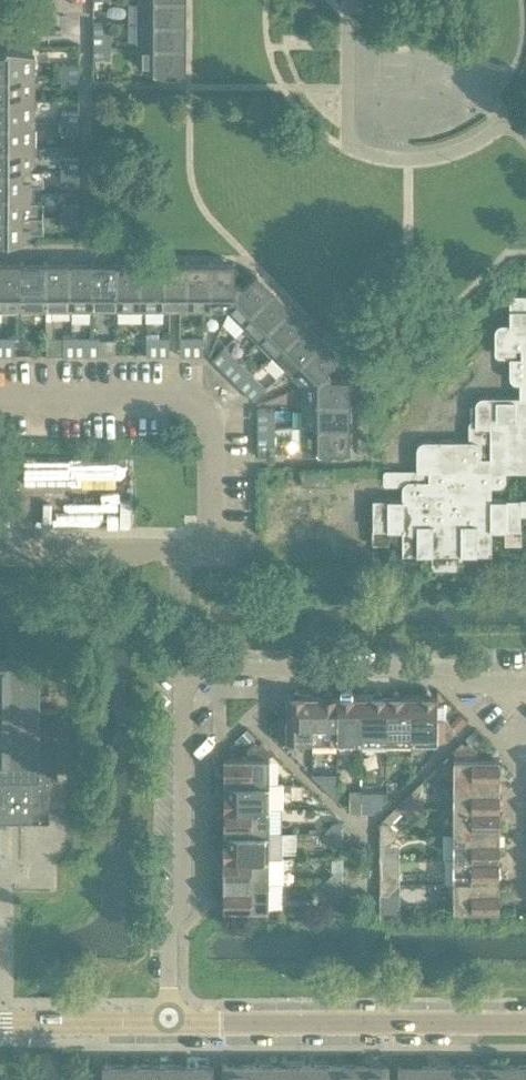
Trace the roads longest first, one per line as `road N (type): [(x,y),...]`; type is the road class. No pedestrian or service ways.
road 1 (residential): [(170,1024),(189,677),(203,665),(446,666),(476,689),(525,689)]
road 2 (residential): [(170,1024),(525,1024)]
road 3 (residential): [(0,552),(175,553),(208,543)]
road 4 (residential): [(0,1023),(170,1024)]

